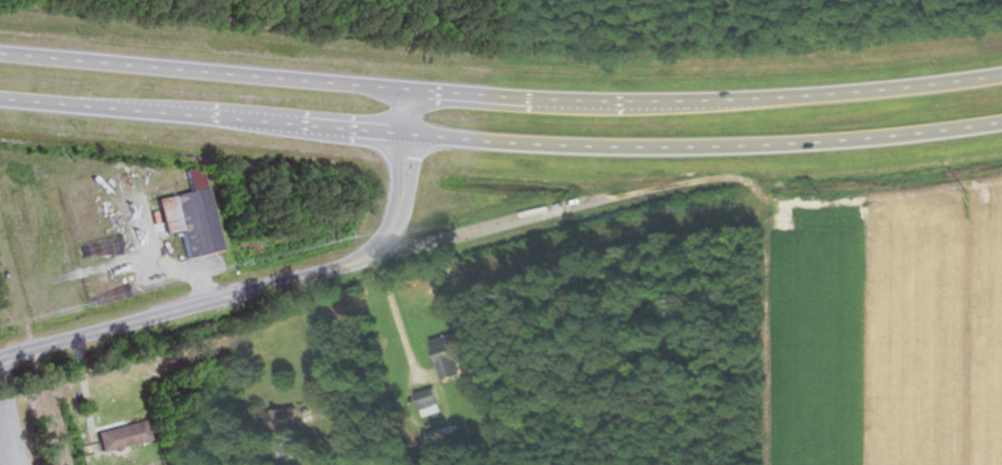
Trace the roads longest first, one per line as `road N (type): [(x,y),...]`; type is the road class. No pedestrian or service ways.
road 1 (trunk): [(404,135),(703,146),(855,140),(1001,119)]
road 2 (trunk): [(990,76),(758,98),(590,100),(403,88)]
road 3 (residential): [(0,359),(376,250),(398,209),(403,88)]
road 4 (motorway): [(0,101),(404,135)]
road 5 (motorway): [(403,88),(0,55)]

